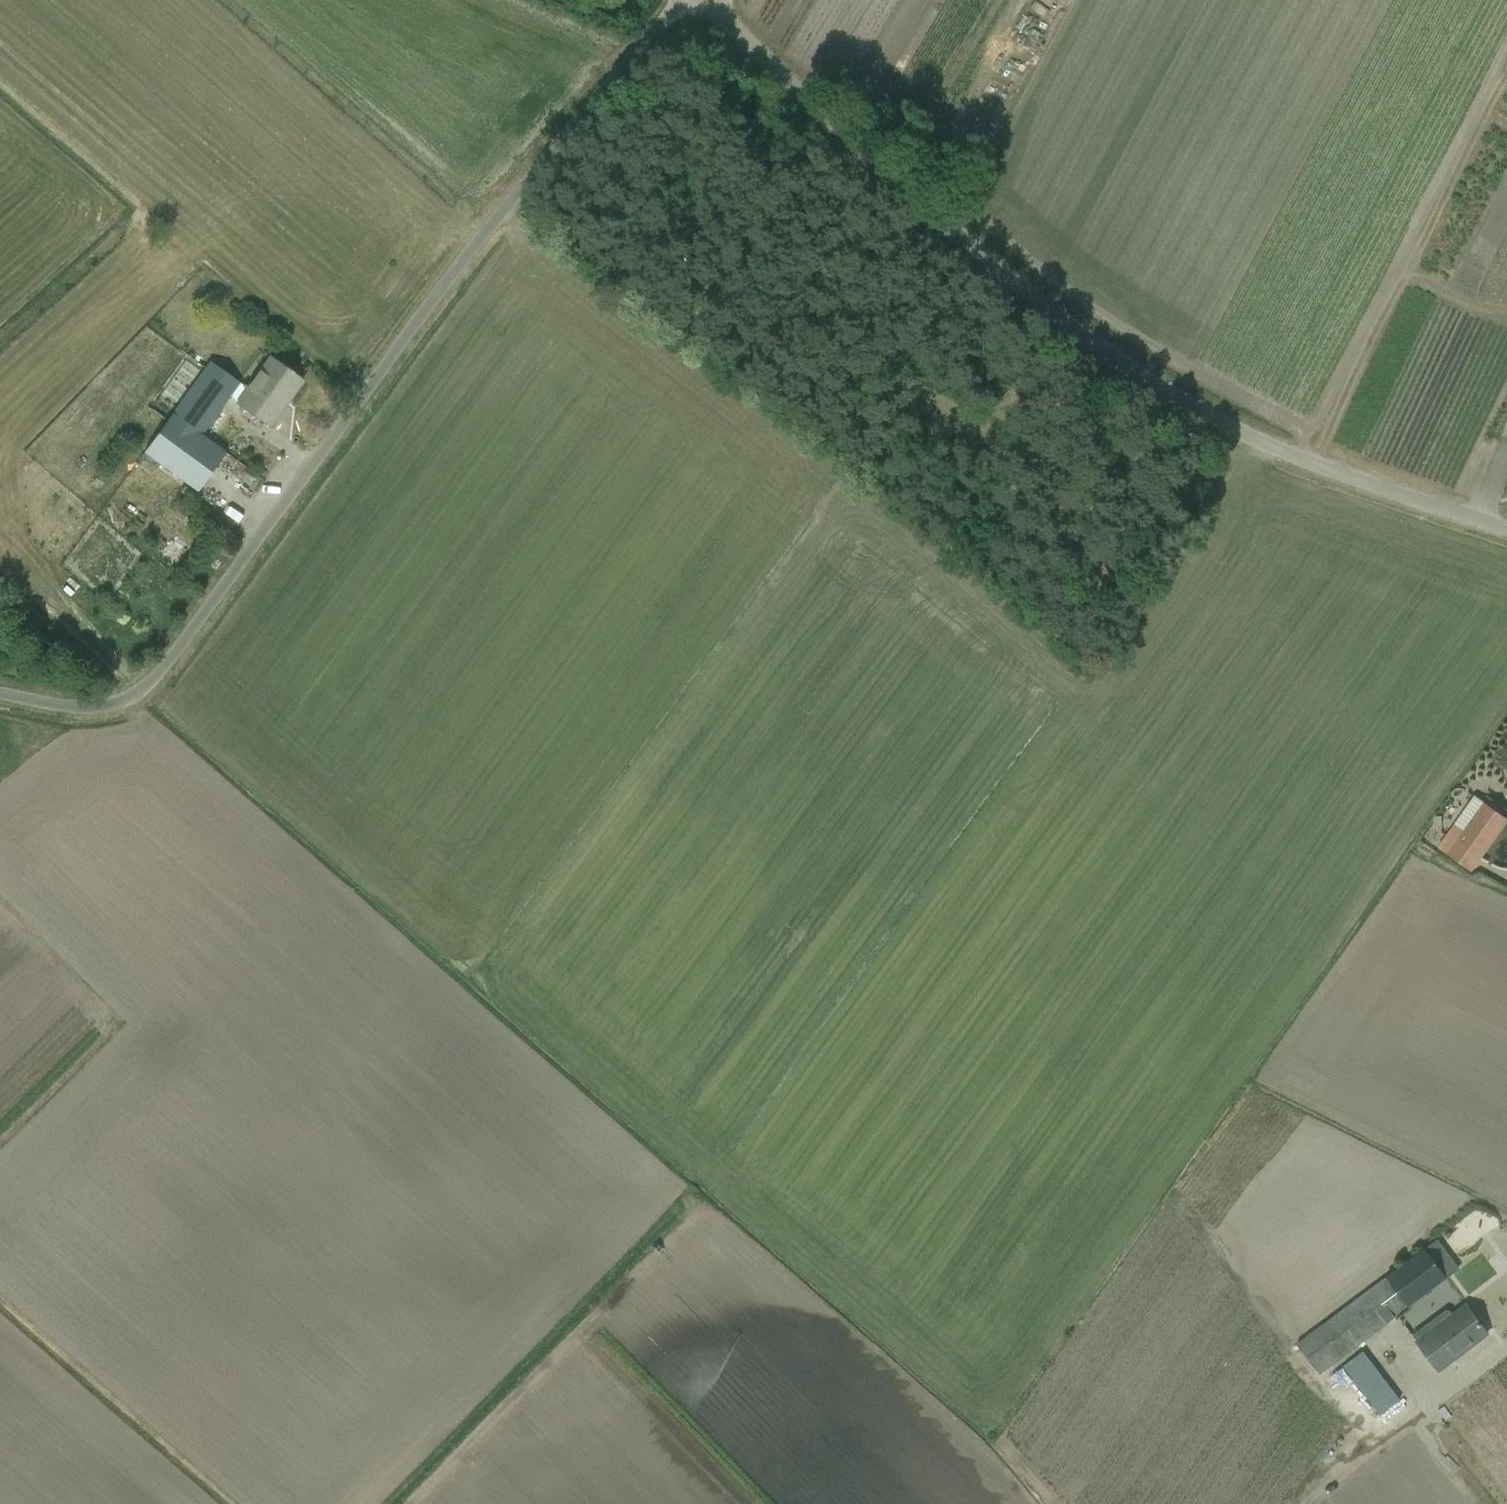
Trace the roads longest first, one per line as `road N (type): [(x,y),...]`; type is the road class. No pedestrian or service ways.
road 1 (track): [(0,692),(102,707),(137,694),(679,0)]
road 2 (unclassified): [(1506,526),(1294,457),(1105,353),(984,260),(706,0)]

